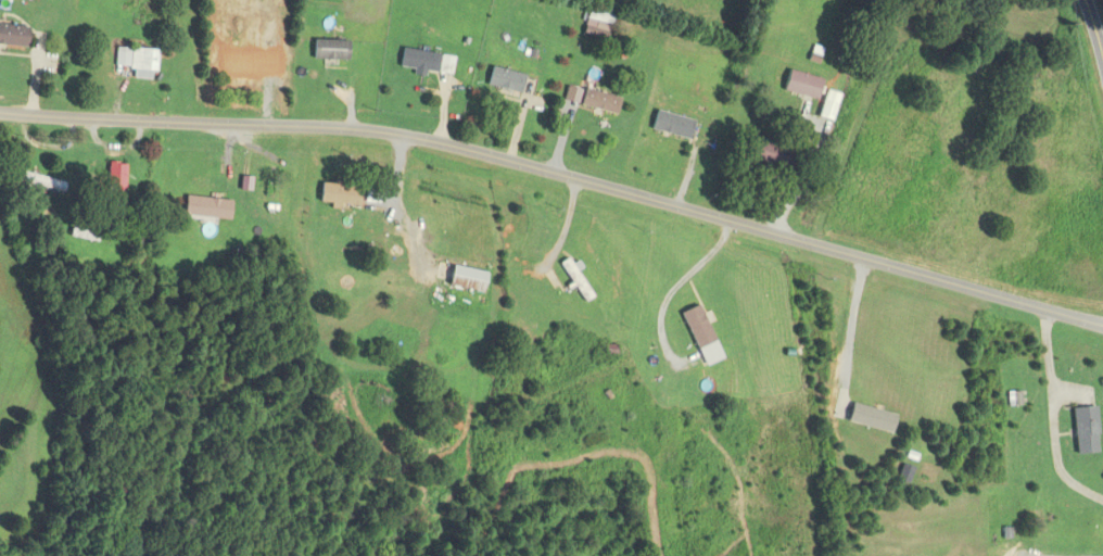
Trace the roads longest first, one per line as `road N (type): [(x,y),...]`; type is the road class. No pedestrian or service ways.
road 1 (residential): [(1102,326),(394,137),(0,117)]

